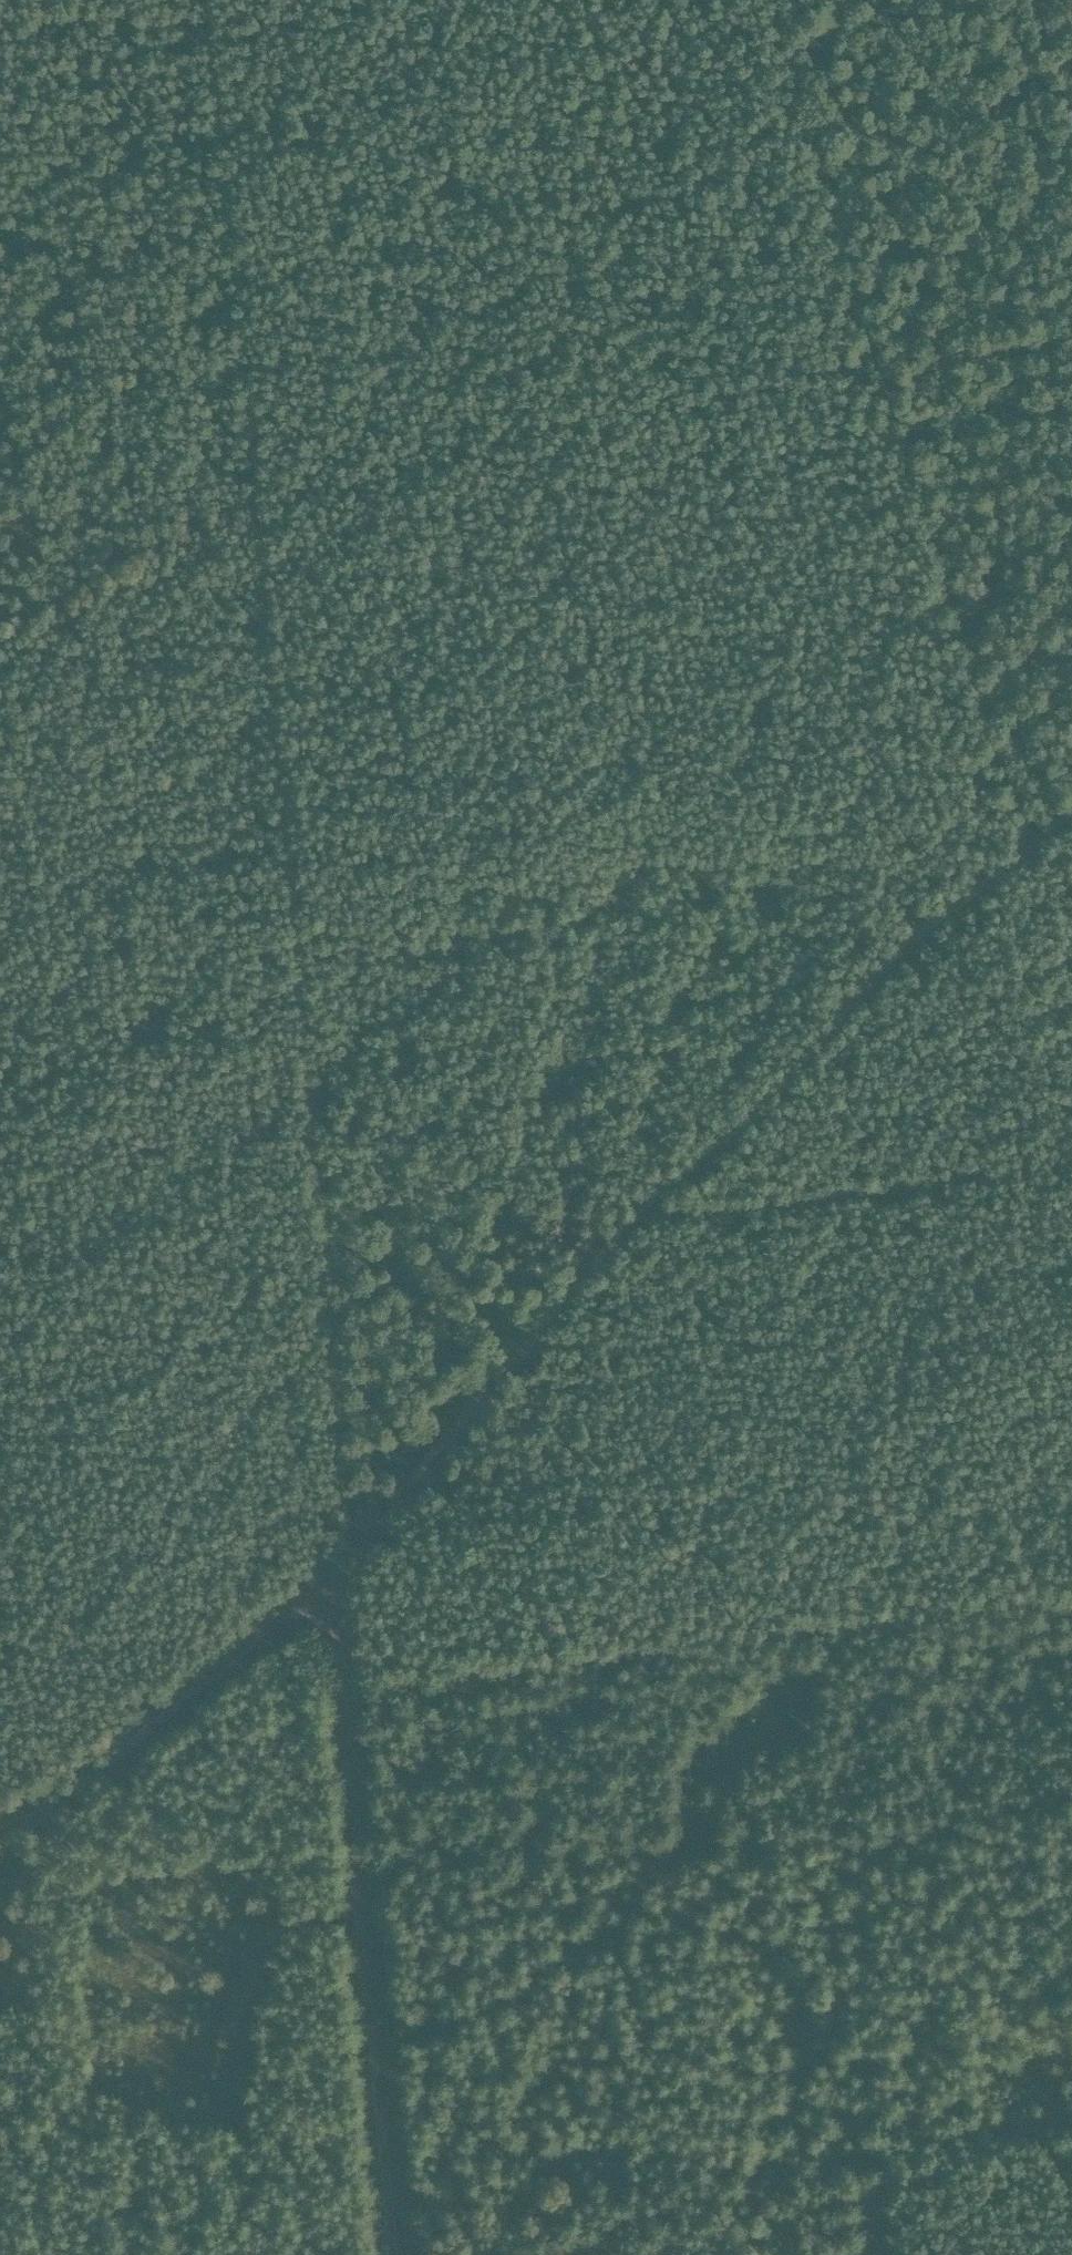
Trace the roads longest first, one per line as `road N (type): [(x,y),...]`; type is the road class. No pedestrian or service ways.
road 1 (track): [(346,1564),(637,1216),(873,977),(1071,804)]
road 2 (track): [(346,1564),(331,1616),(396,2254)]
road 3 (track): [(9,1831),(346,1564)]

